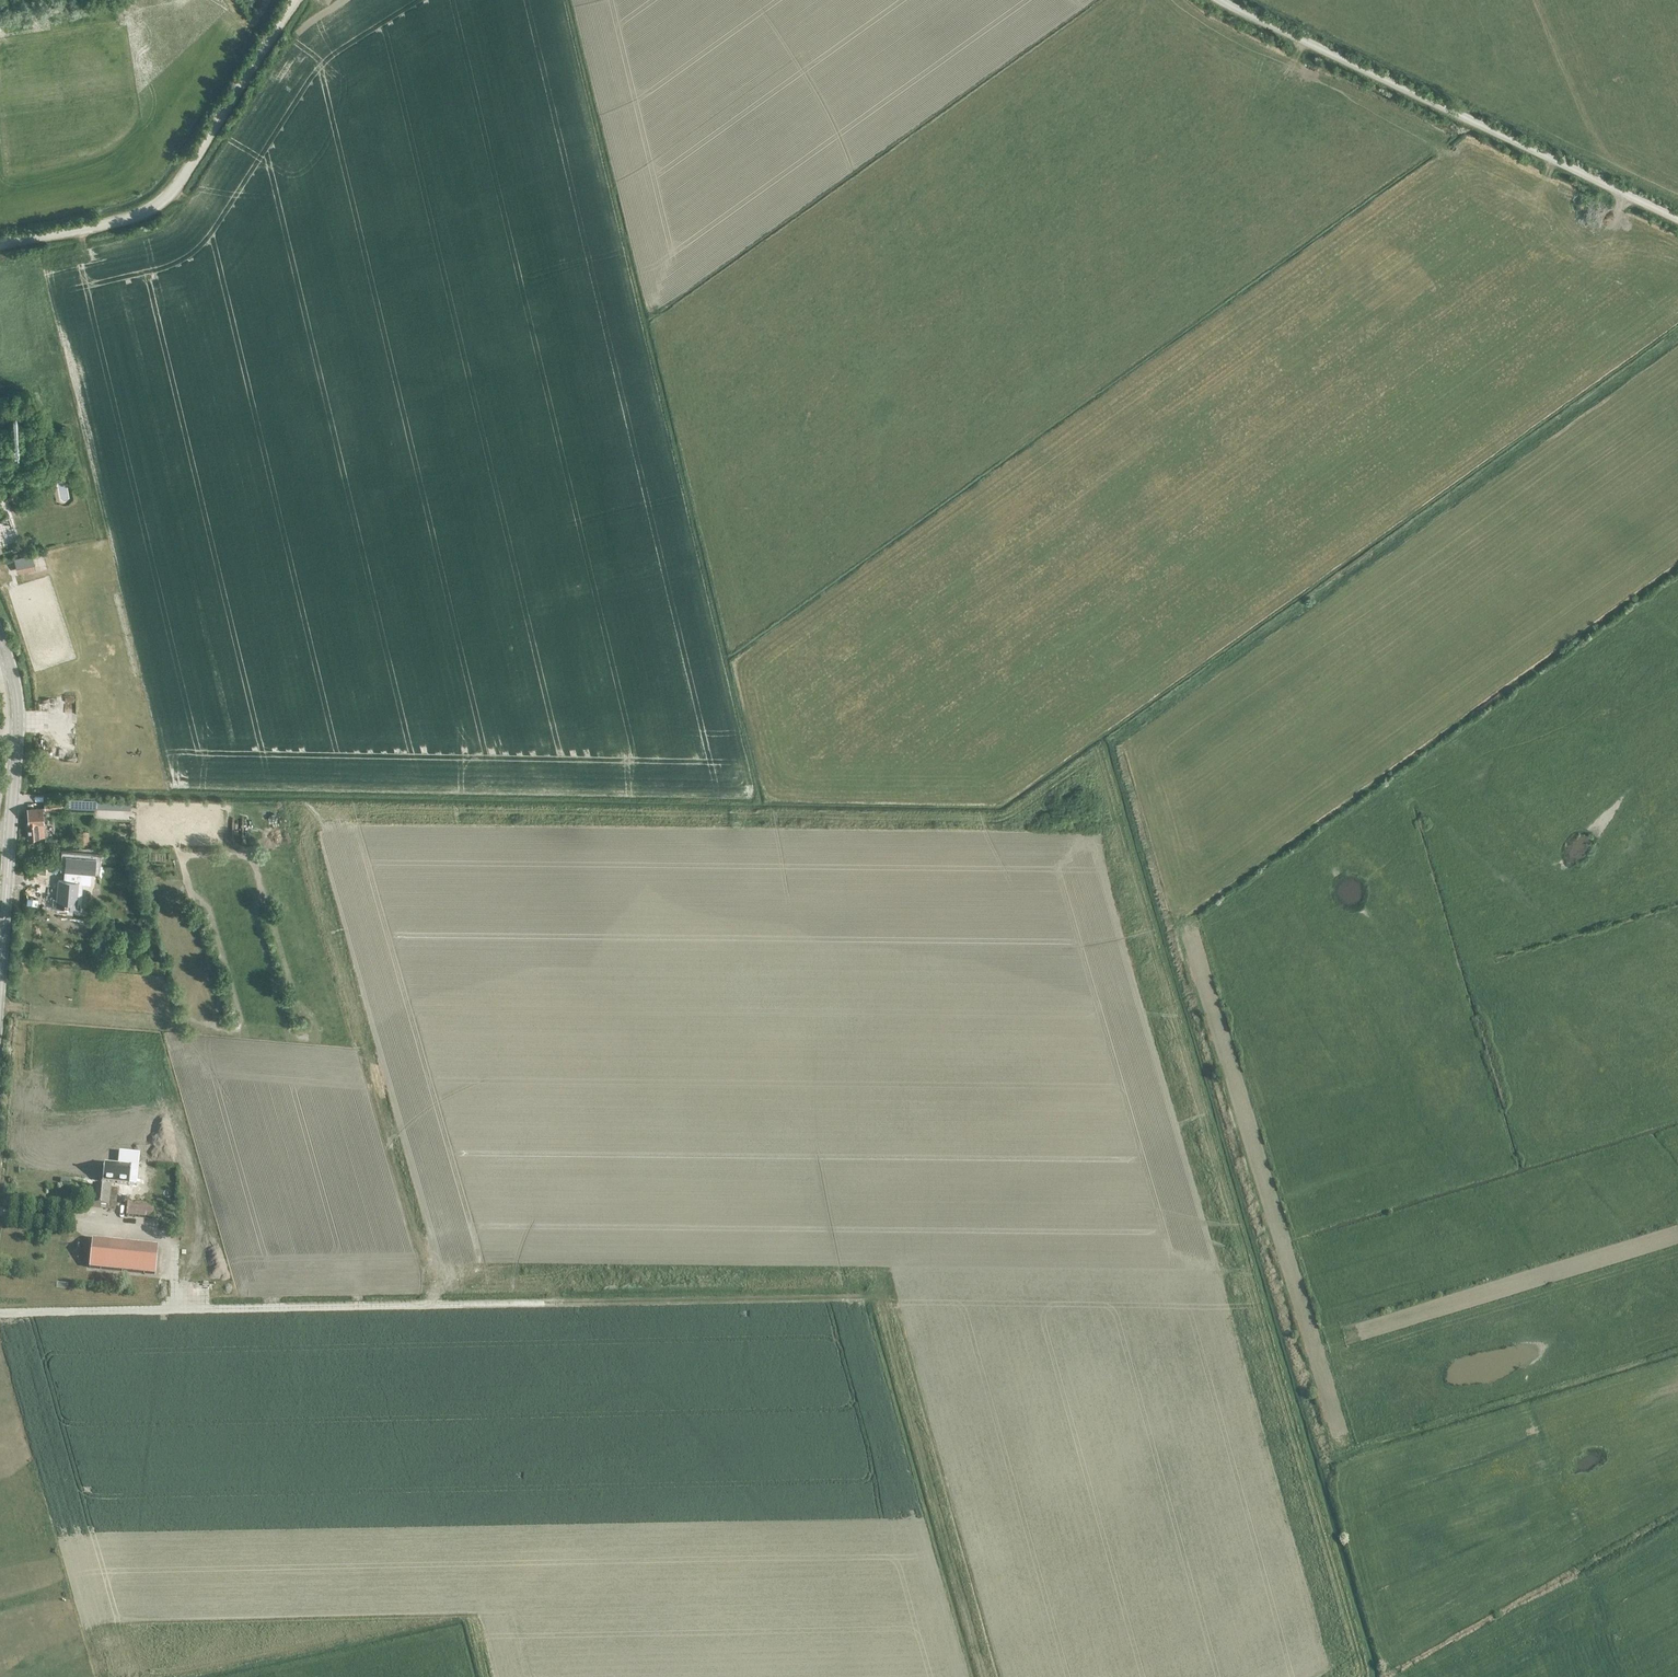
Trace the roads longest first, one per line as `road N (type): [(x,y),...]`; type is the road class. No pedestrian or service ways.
road 1 (unclassified): [(1677,219),(1221,0)]
road 2 (unclassified): [(0,245),(115,222),(159,204),(292,0)]
road 3 (secondary): [(0,1004),(18,727),(0,639)]

